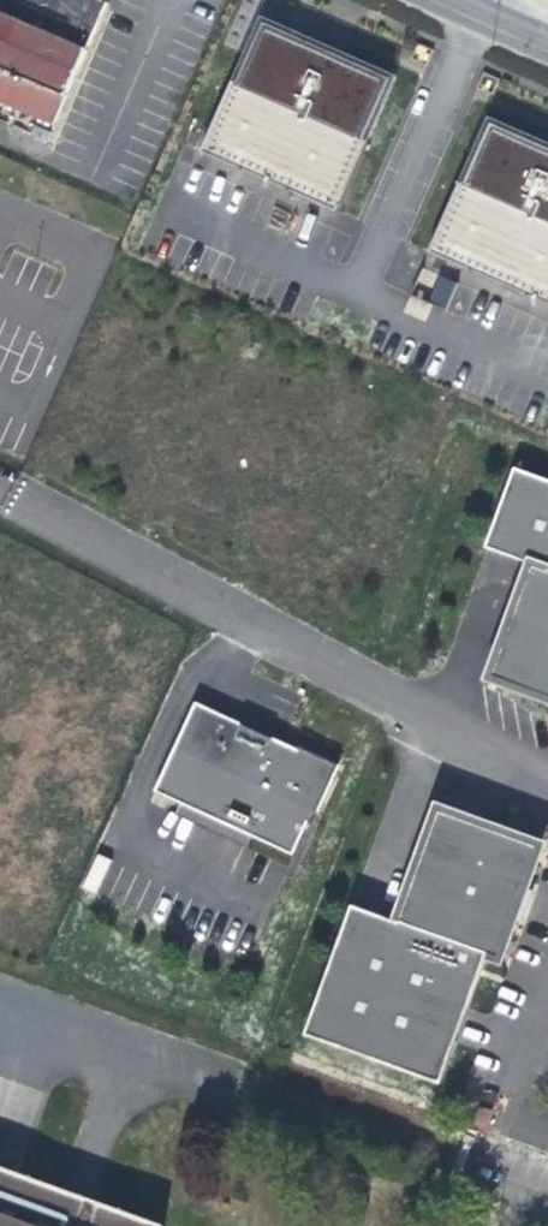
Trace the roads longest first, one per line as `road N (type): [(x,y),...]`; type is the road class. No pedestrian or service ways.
road 1 (unclassified): [(0,490),(547,783)]

